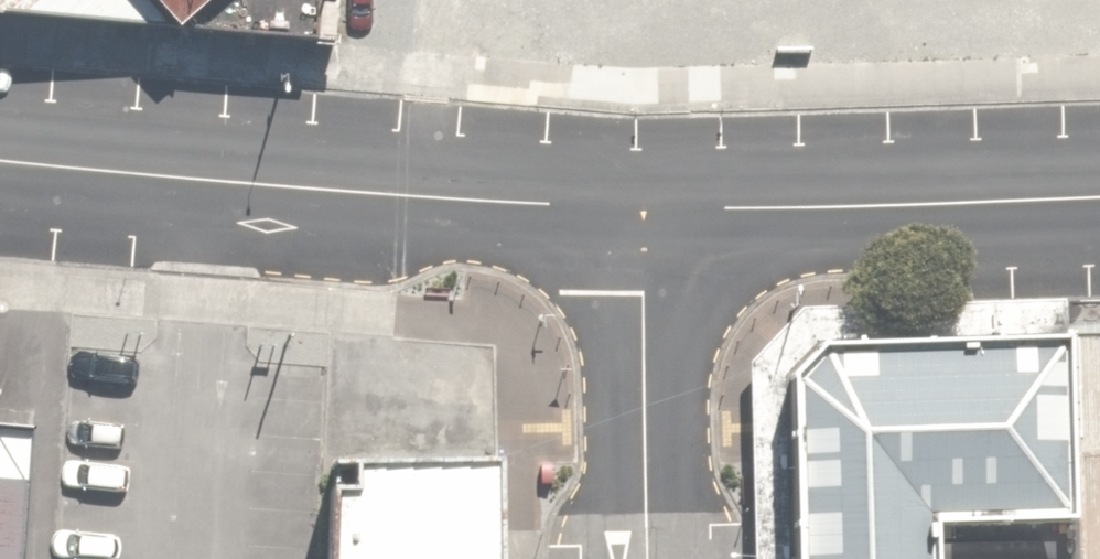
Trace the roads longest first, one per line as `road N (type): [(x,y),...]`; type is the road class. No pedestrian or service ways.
road 1 (residential): [(653,205),(0,159)]
road 2 (residential): [(1099,195),(653,205)]
road 3 (residential): [(653,205),(656,558)]

